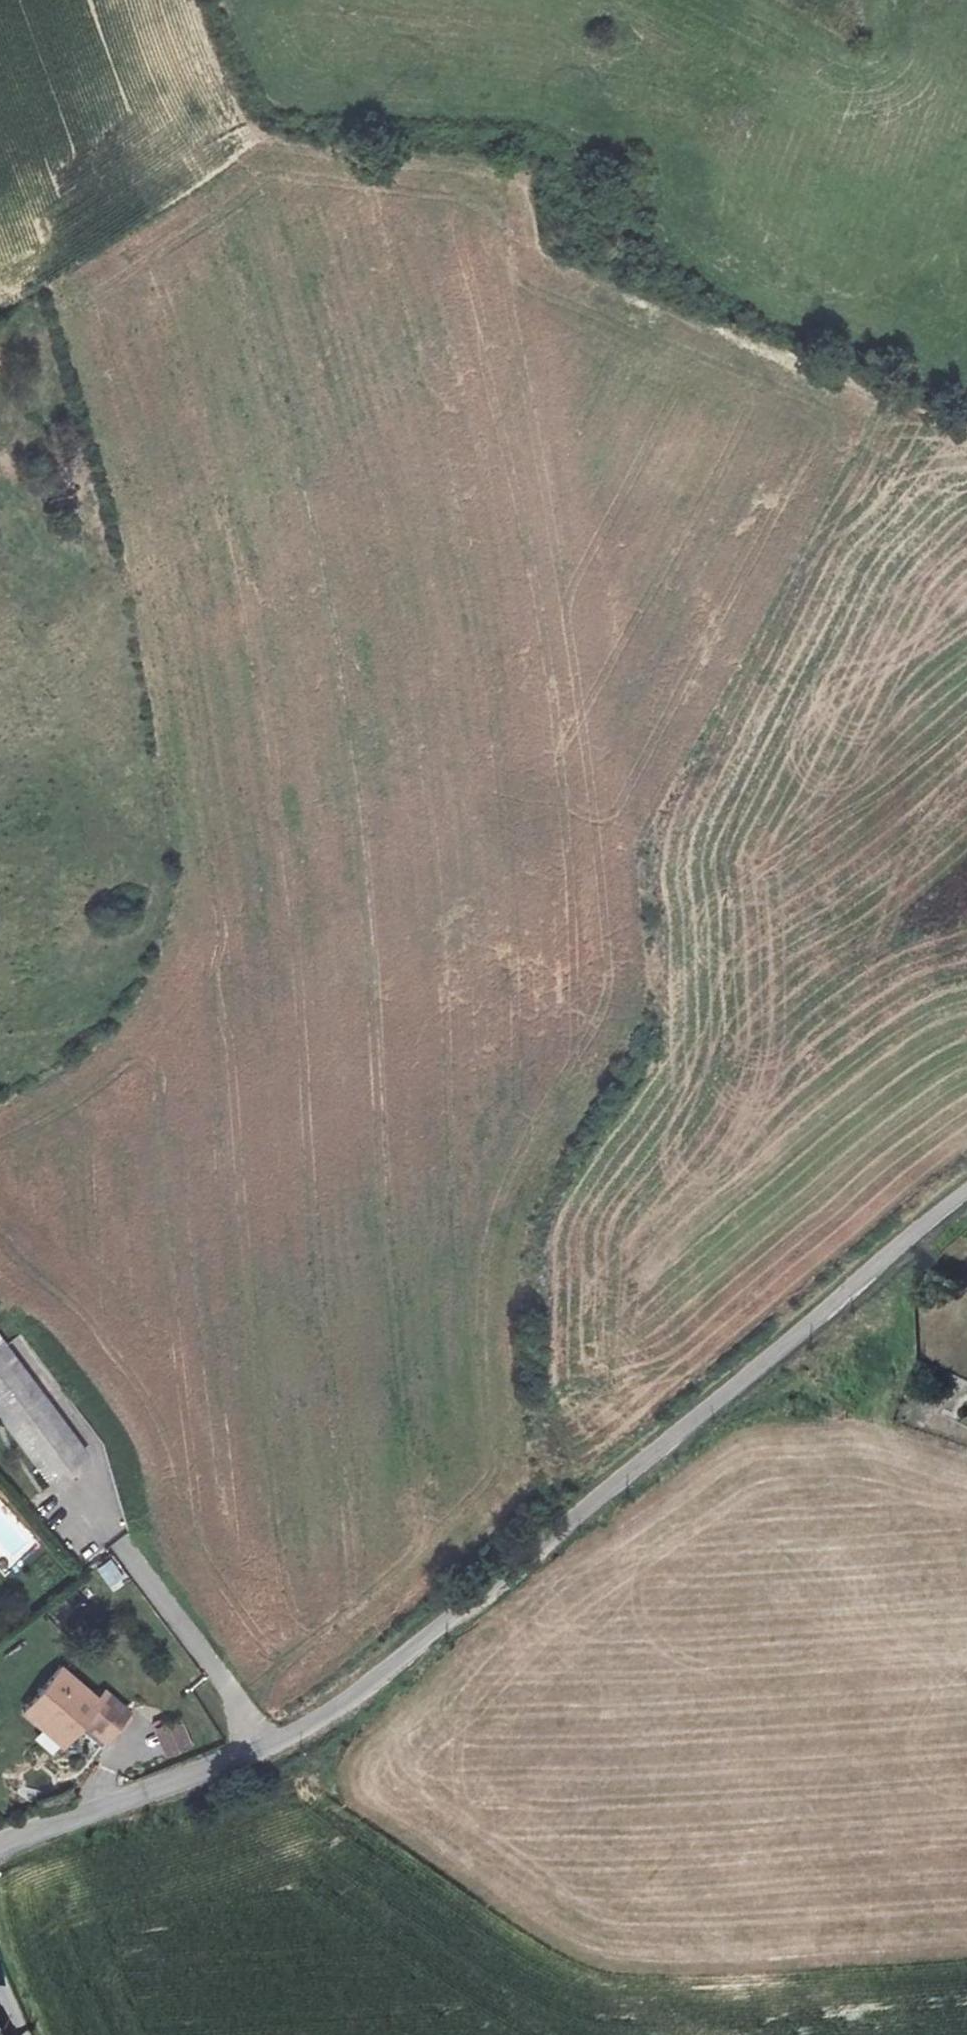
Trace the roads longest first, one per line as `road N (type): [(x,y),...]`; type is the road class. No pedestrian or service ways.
road 1 (unclassified): [(0,1854),(277,1744),(464,1611),(966,1198)]

